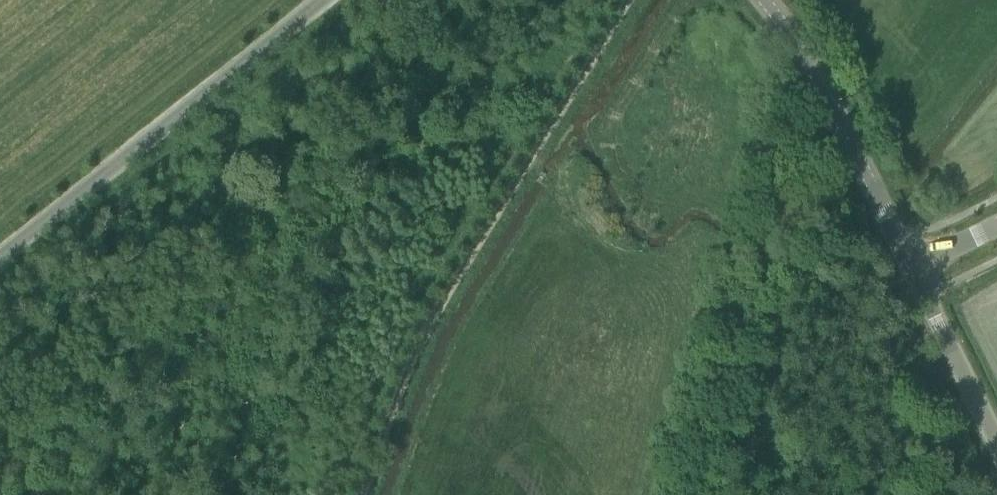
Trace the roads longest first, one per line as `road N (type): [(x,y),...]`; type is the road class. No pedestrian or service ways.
road 1 (track): [(357,494),(390,384),(625,0)]
road 2 (unclassified): [(0,263),(323,0)]
road 3 (unclassified): [(913,272),(759,0)]
road 4 (unclassified): [(996,447),(913,272)]

